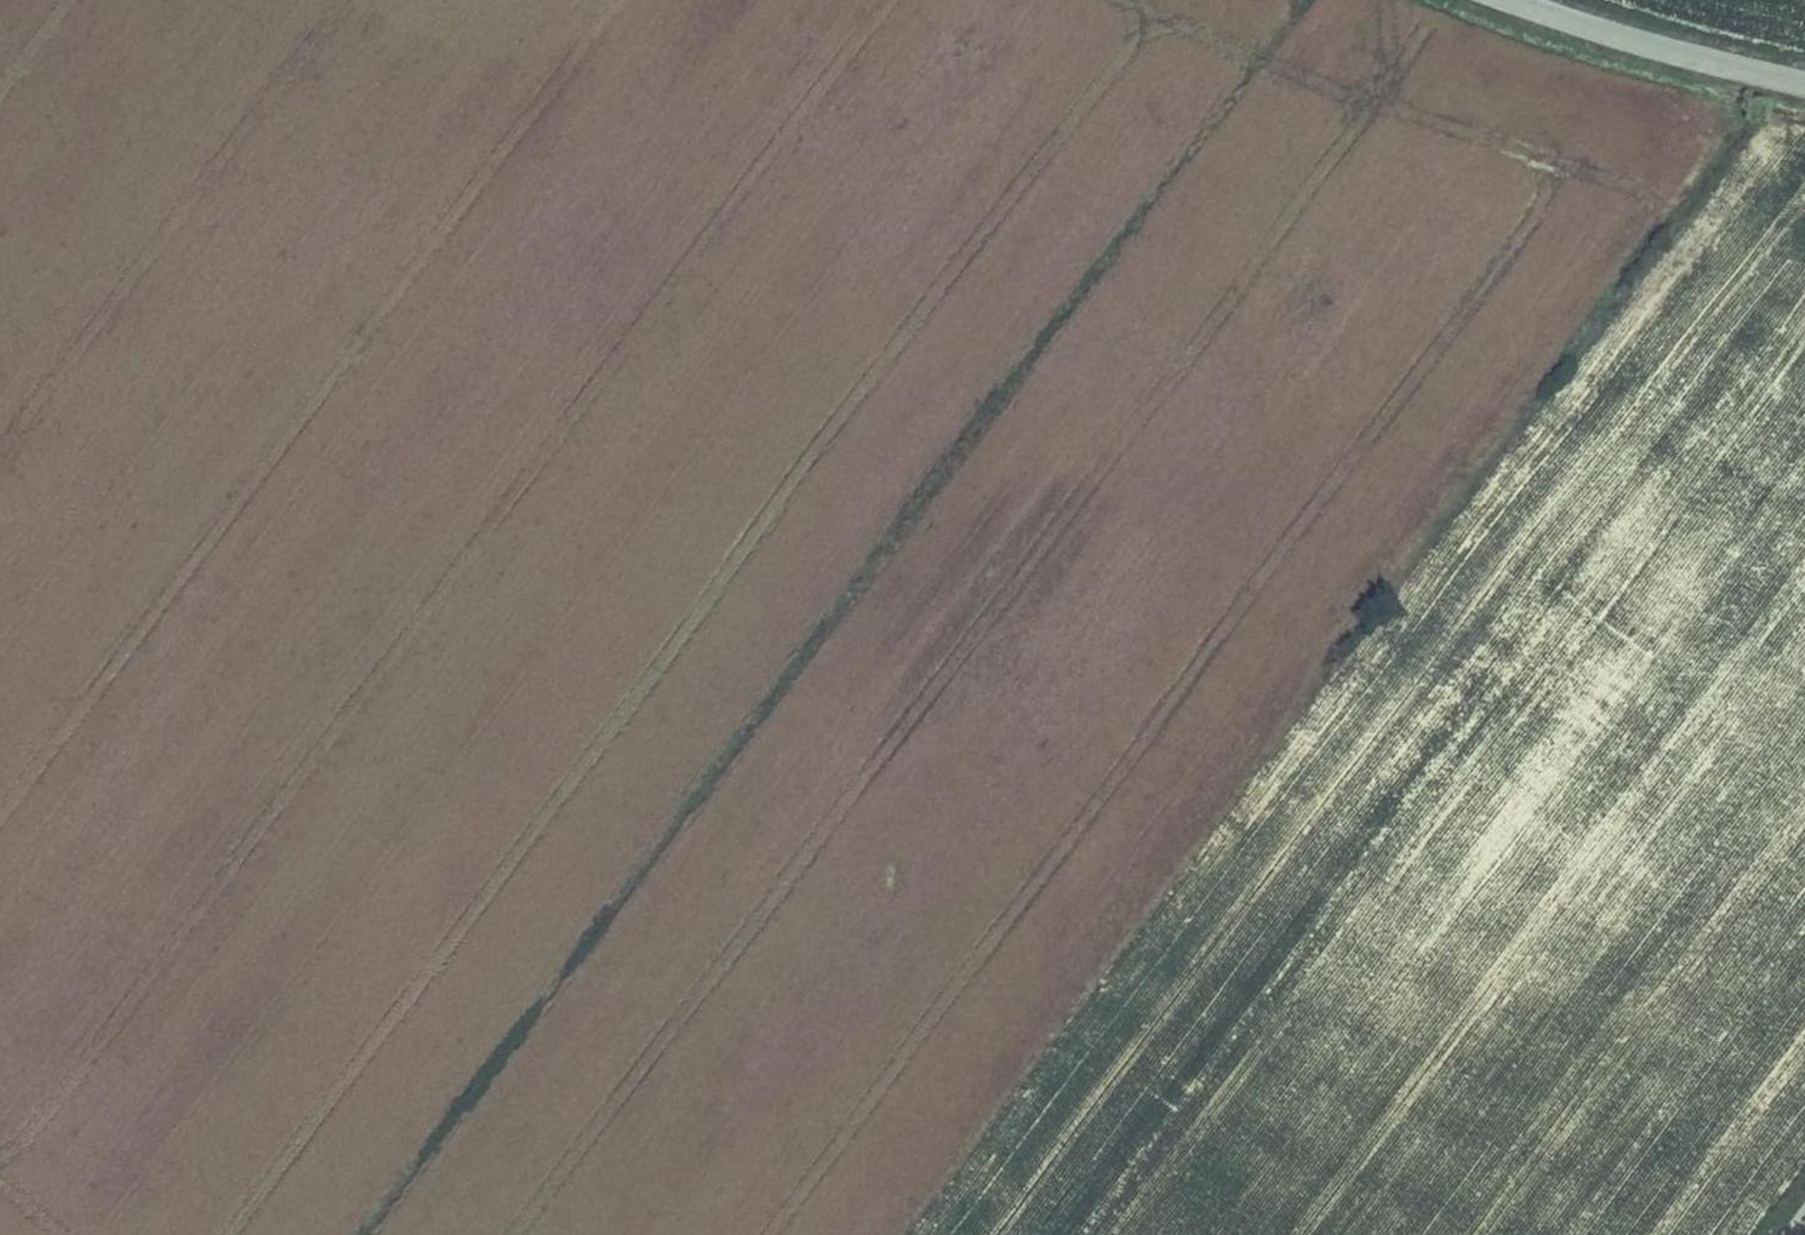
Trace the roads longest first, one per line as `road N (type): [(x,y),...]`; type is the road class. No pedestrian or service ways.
road 1 (tertiary): [(1534,0),(1804,82)]

